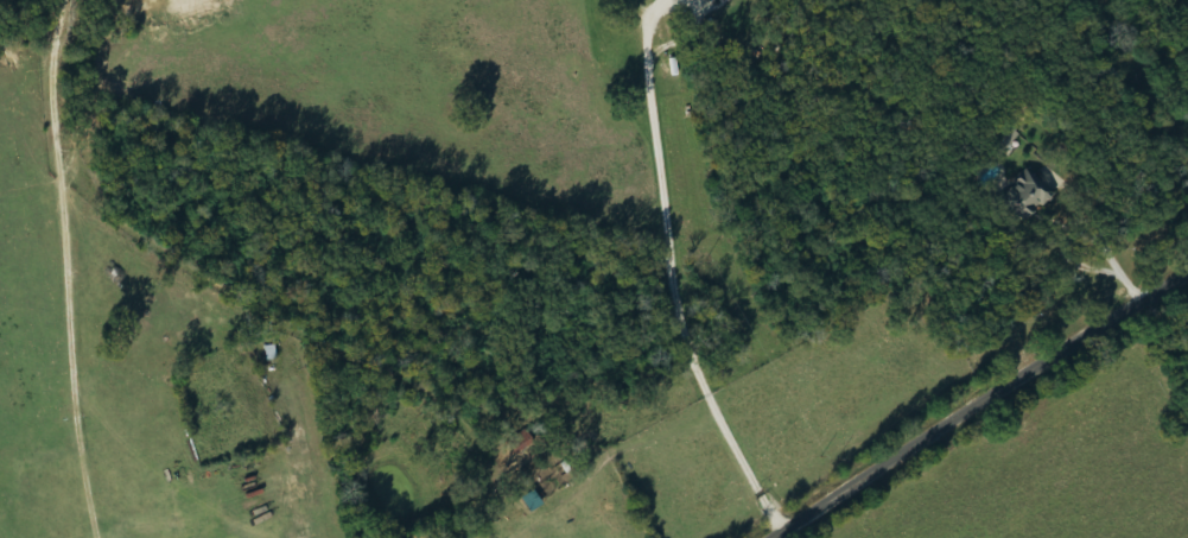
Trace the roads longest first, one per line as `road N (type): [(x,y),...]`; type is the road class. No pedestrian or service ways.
road 1 (residential): [(784,537),(1187,281)]

